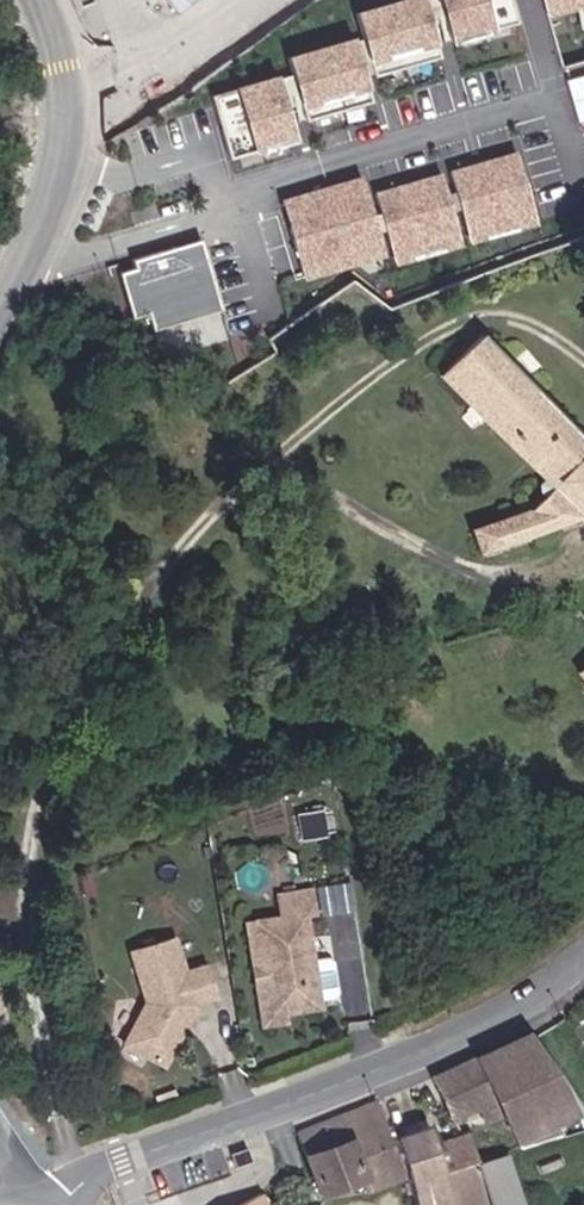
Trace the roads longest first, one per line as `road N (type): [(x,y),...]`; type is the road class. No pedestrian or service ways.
road 1 (tertiary): [(33,1198),(457,1031),(583,953)]
road 2 (residential): [(32,265),(233,213),(269,182),(559,99)]
road 3 (unclassified): [(32,265),(63,200),(74,89),(46,0)]

